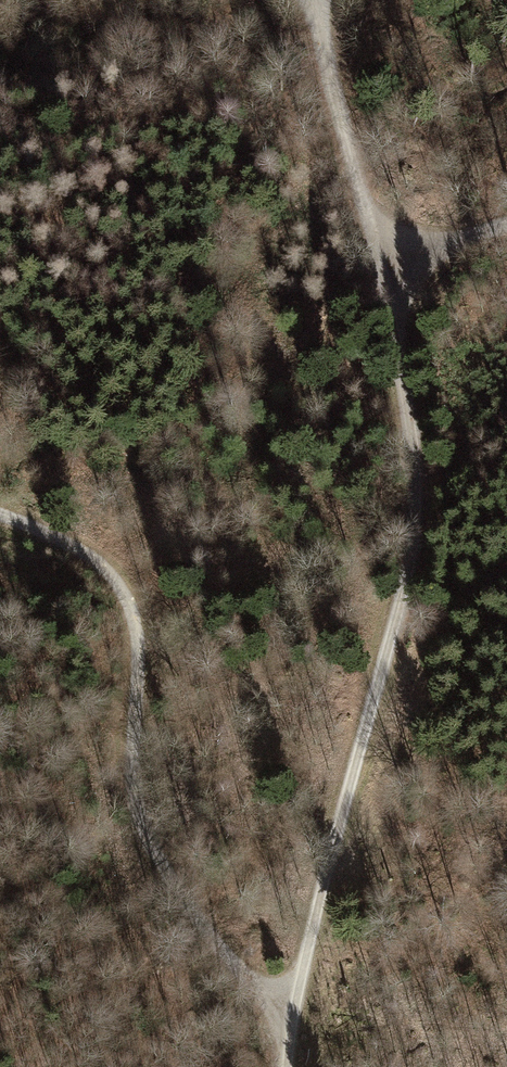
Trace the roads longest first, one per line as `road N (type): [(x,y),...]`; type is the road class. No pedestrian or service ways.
road 1 (track): [(287,1066),(294,1007),(412,563),(420,469),(380,261),(315,0)]
road 2 (track): [(294,1007),(241,975),(176,896),(140,832),(130,767),(134,654),(120,594),(87,559),(0,517)]
road 3 (track): [(380,261),(506,230)]

